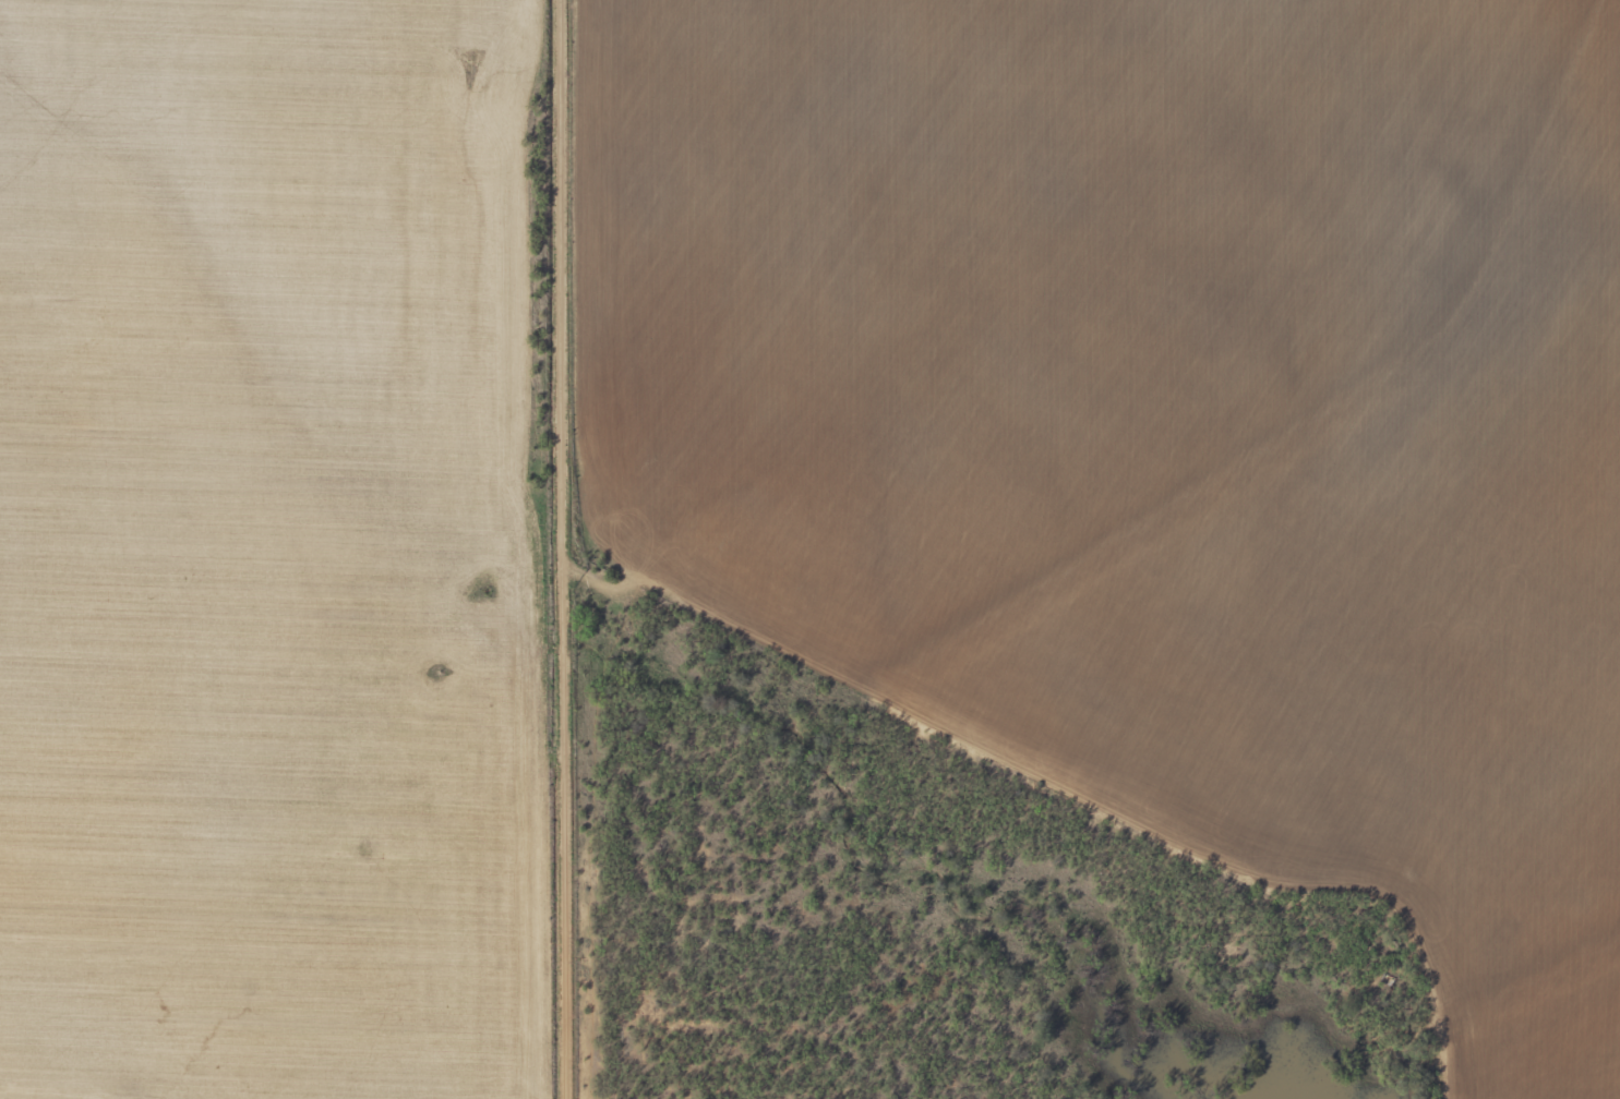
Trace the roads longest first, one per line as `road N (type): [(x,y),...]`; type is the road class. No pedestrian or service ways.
road 1 (residential): [(571,1098),(566,0)]

